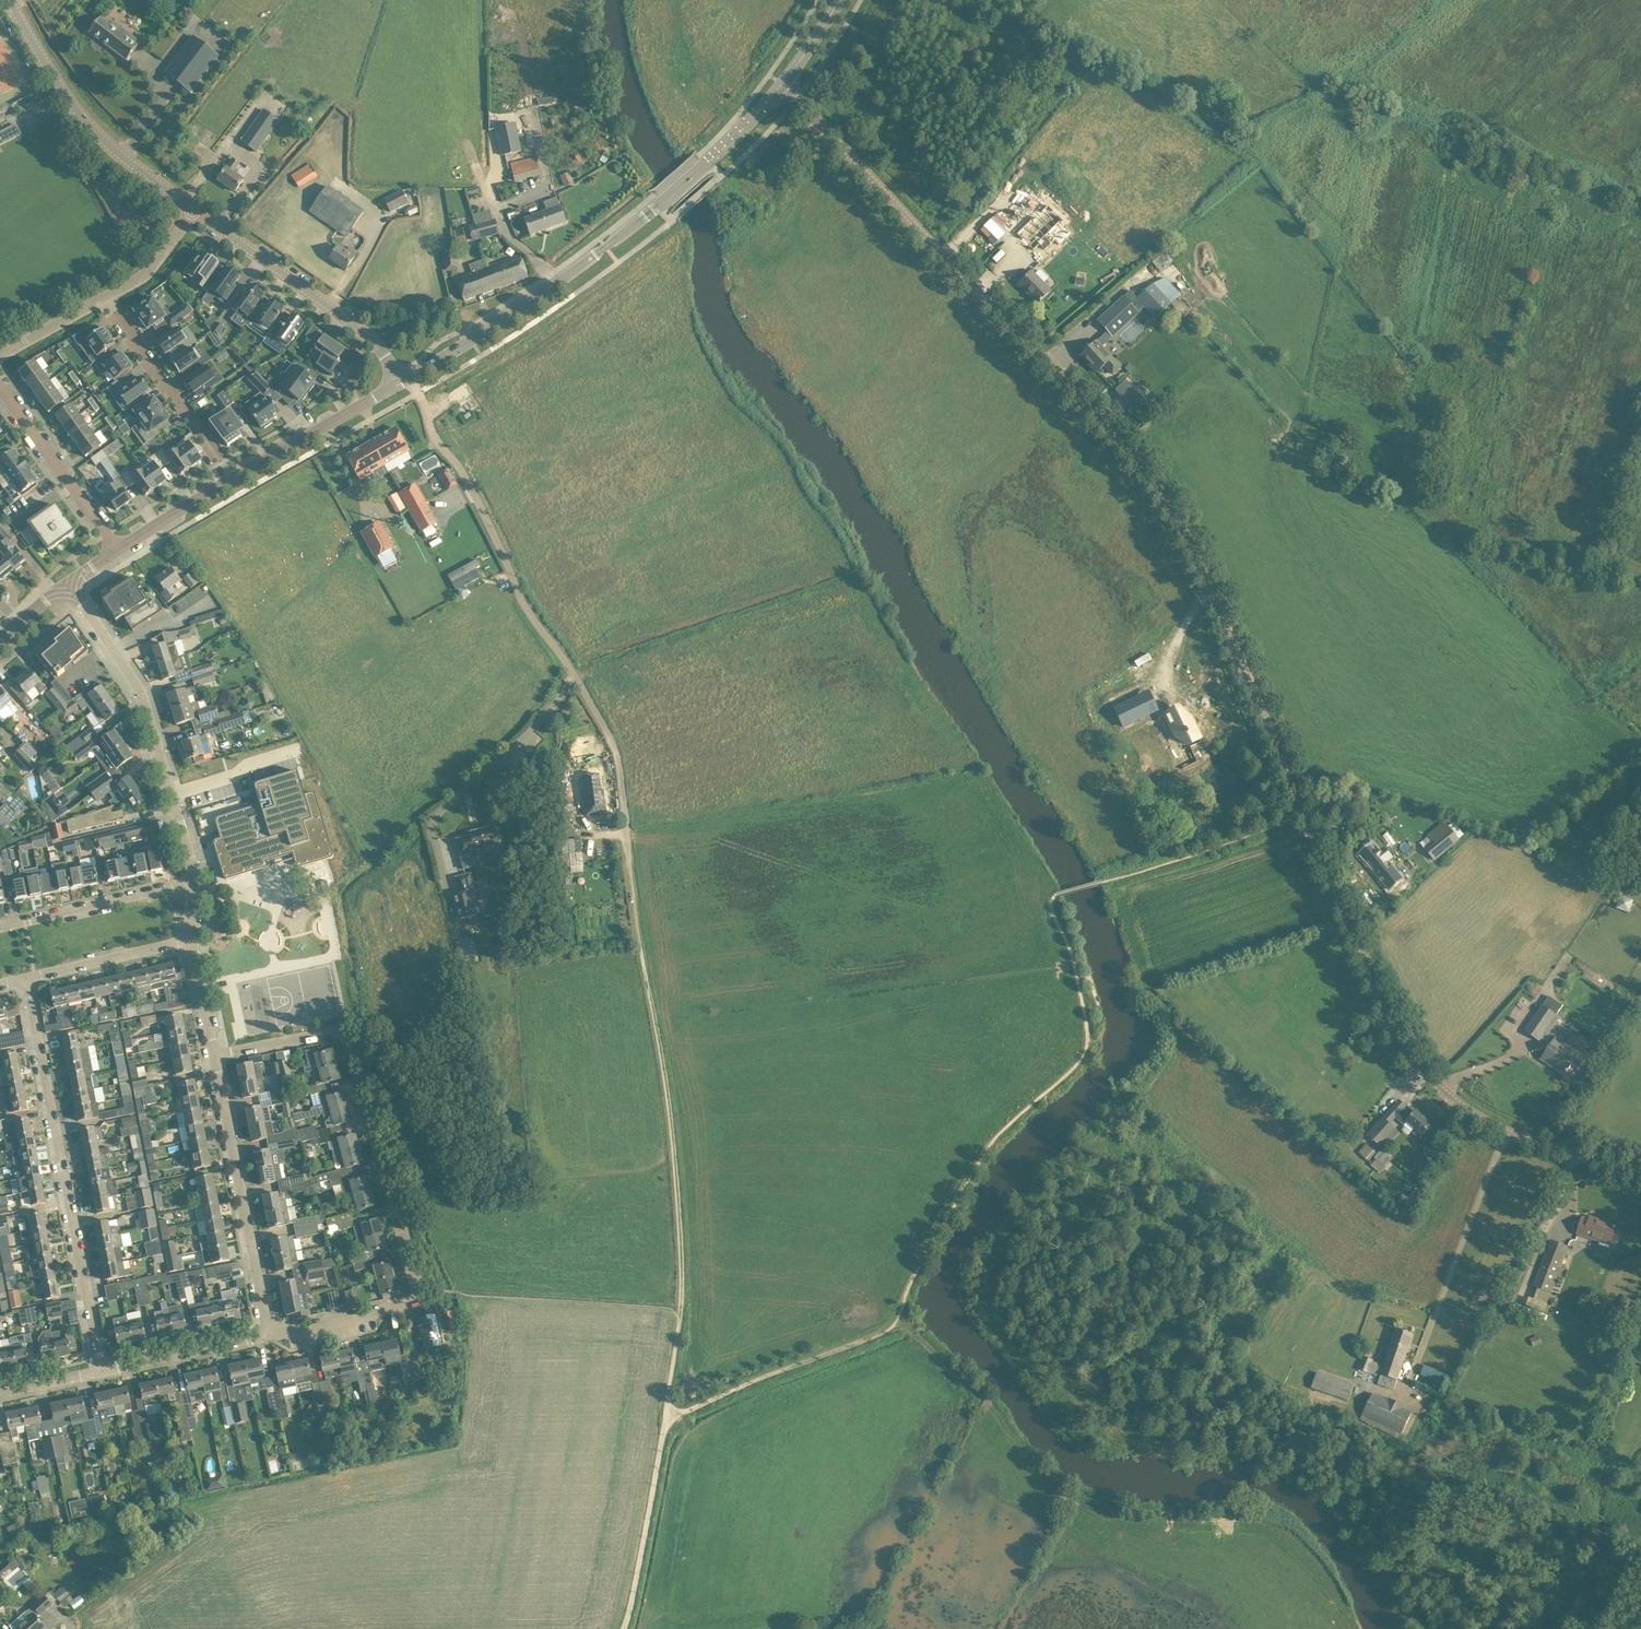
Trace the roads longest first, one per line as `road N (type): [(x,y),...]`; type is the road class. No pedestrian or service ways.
road 1 (unclassified): [(1640,1176),(1496,1132),(1438,1094),(1411,1057),(1160,496),(782,85)]
road 2 (track): [(419,392),(434,440),(460,468),(521,604),(601,723),(616,763),(676,1180),(681,1306),(667,1419)]
road 3 (residential): [(273,1336),(418,1300),(415,1282),(351,1040),(338,1032),(213,1055)]
road 4 (residential): [(103,1373),(25,981)]
road 5 (tertiary): [(405,379),(607,247),(704,166)]
road 6 (residential): [(193,885),(142,690),(68,583)]
road 7 (residential): [(273,1336),(213,1055)]
road 8 (residential): [(196,209),(92,128),(12,0)]
road 9 (residential): [(405,379),(363,332),(196,209)]
road 10 (residential): [(236,478),(369,708)]
road 11 (track): [(667,1419),(624,1628)]
road 12 (residential): [(220,459),(105,295)]
road 13 (residential): [(115,549),(0,387)]
road 14 (residential): [(0,926),(193,885)]
road 15 (tertiary): [(236,478),(405,379)]
road 16 (residential): [(369,708),(529,613)]
road 17 (residential): [(103,1373),(273,1336)]
road 18 (residential): [(25,981),(191,943)]
road 19 (tertiary): [(115,549),(236,478)]
road 20 (residential): [(105,295),(141,275),(196,209)]

